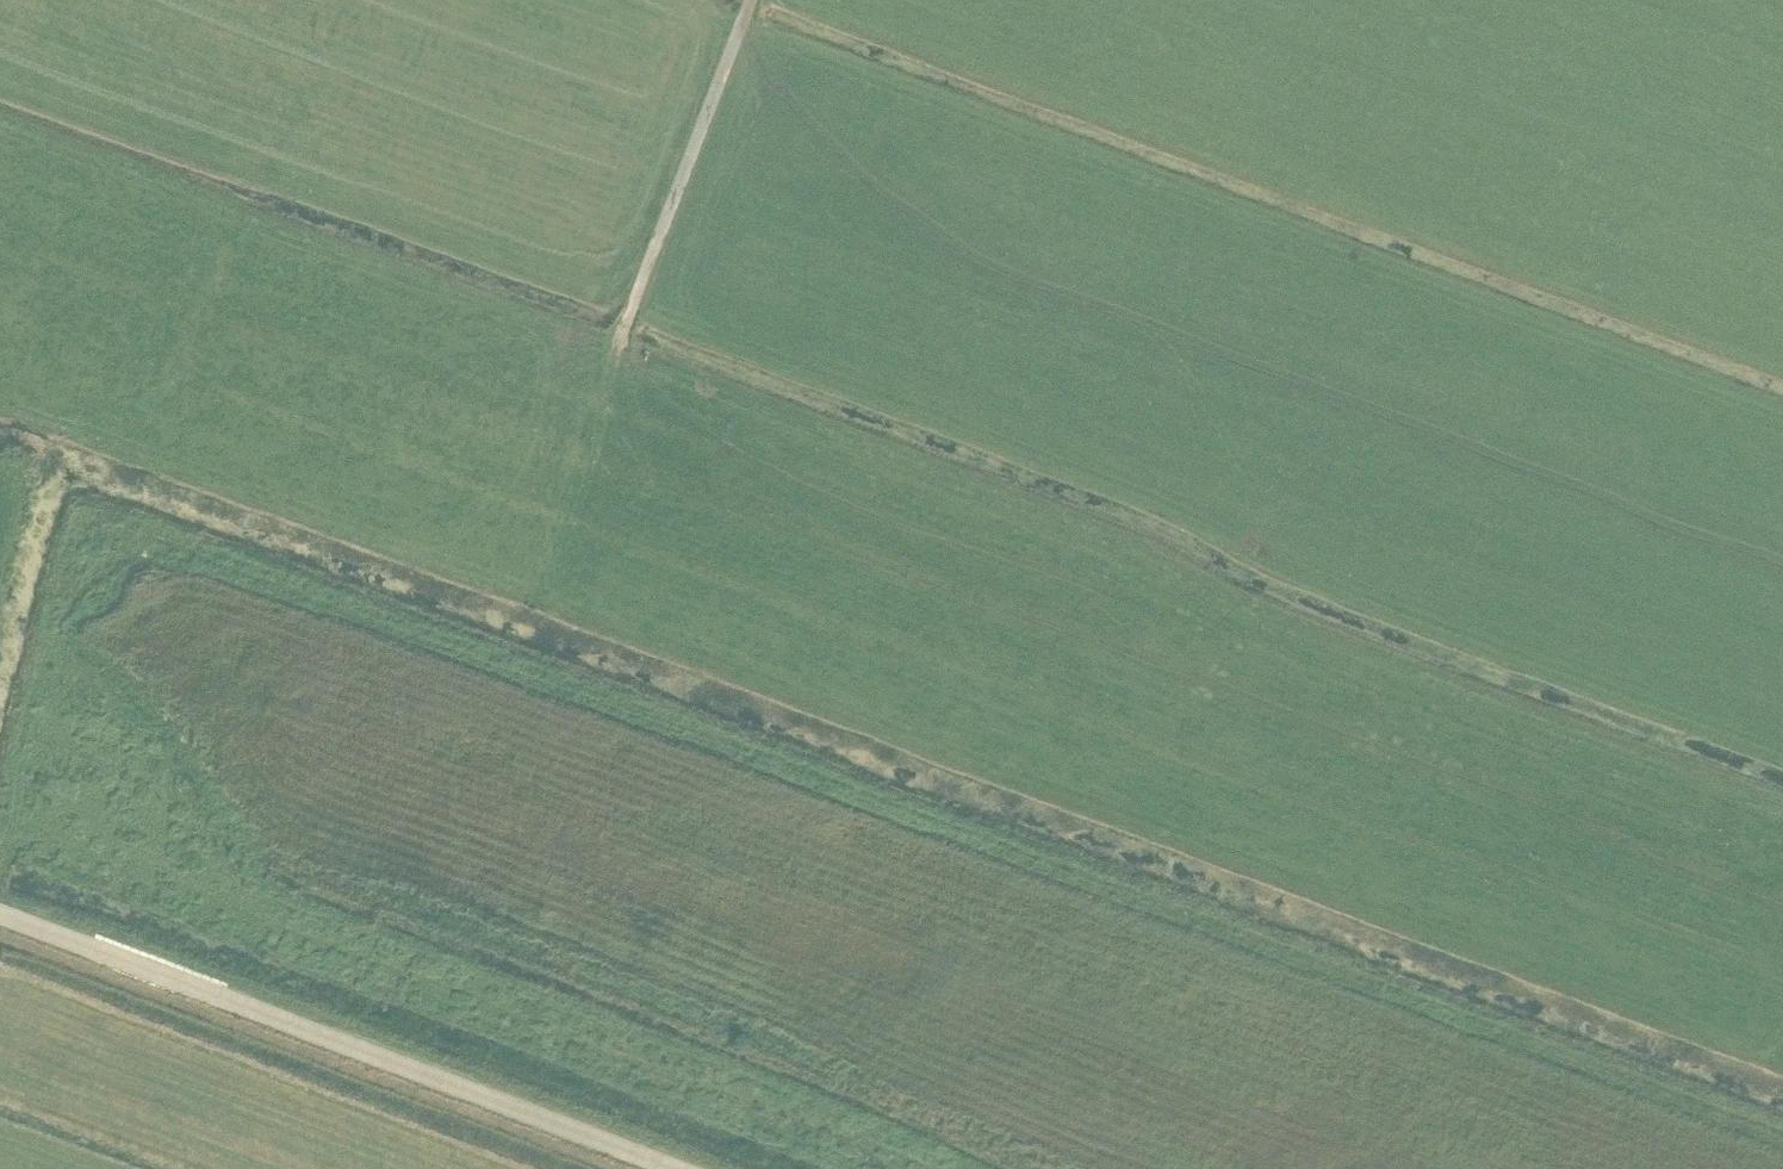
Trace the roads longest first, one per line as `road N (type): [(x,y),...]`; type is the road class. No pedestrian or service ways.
road 1 (unclassified): [(669,1168),(0,918)]

